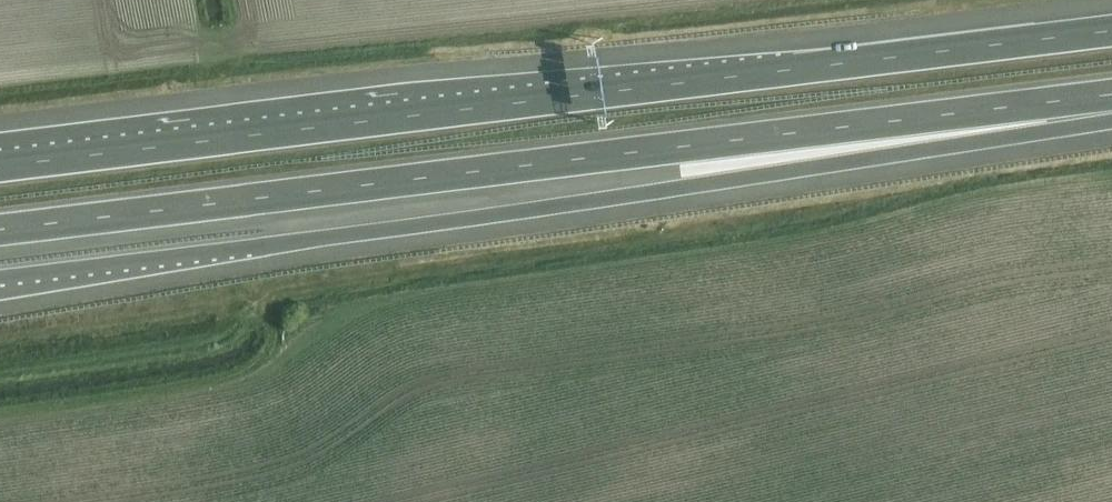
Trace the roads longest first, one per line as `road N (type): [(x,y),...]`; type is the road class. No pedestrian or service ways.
road 1 (motorway): [(0,277),(682,186),(1111,98)]
road 2 (motorway): [(0,230),(1111,95)]
road 3 (motorway): [(1111,31),(0,166)]

